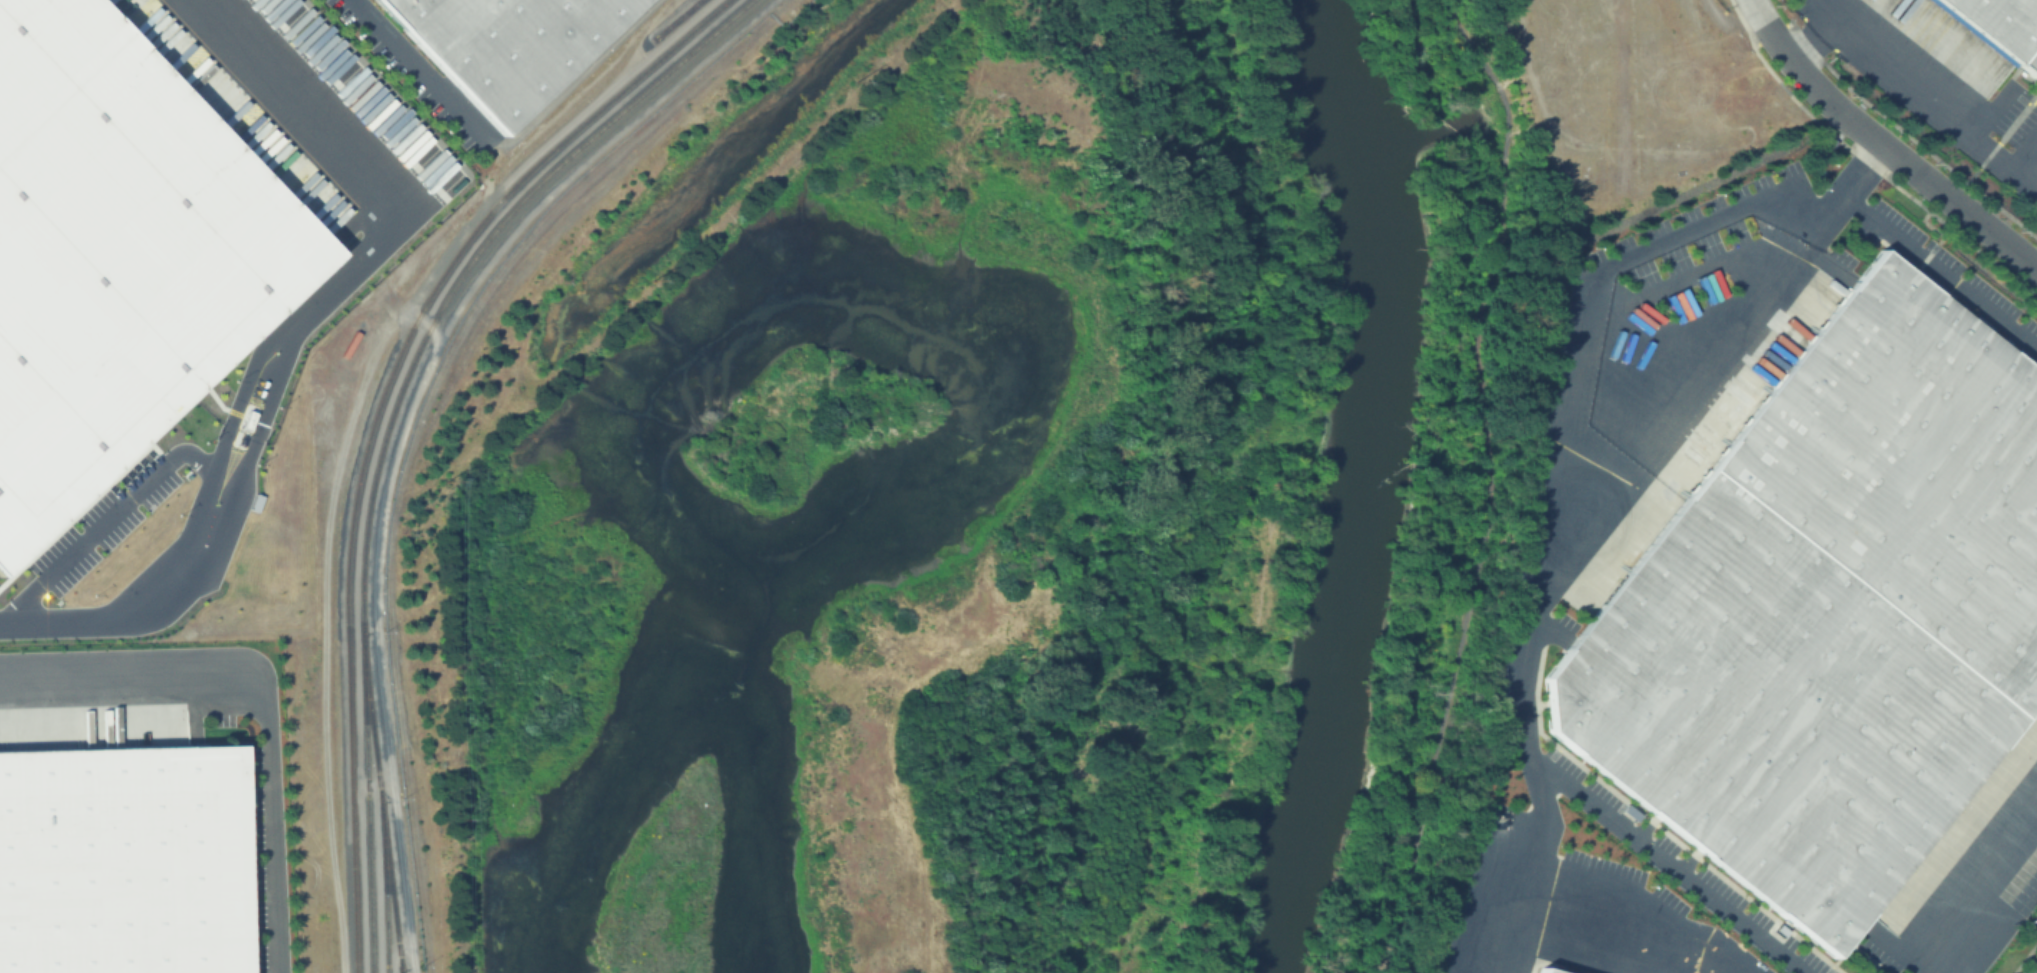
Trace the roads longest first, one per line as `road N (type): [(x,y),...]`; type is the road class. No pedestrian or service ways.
road 1 (residential): [(2036,267),(1833,106),(1788,56)]

